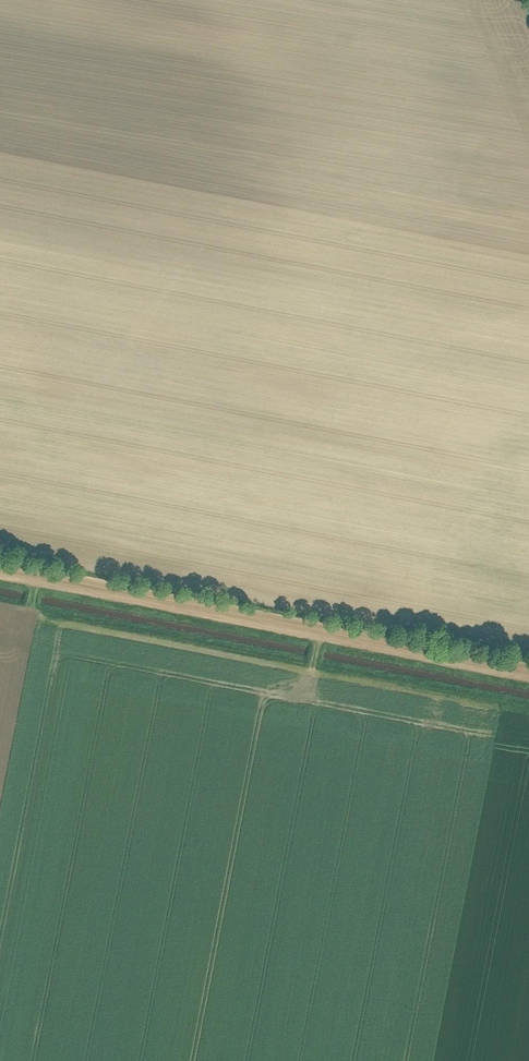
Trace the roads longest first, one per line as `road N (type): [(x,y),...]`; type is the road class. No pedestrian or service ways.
road 1 (unclassified): [(0,563),(528,666)]

